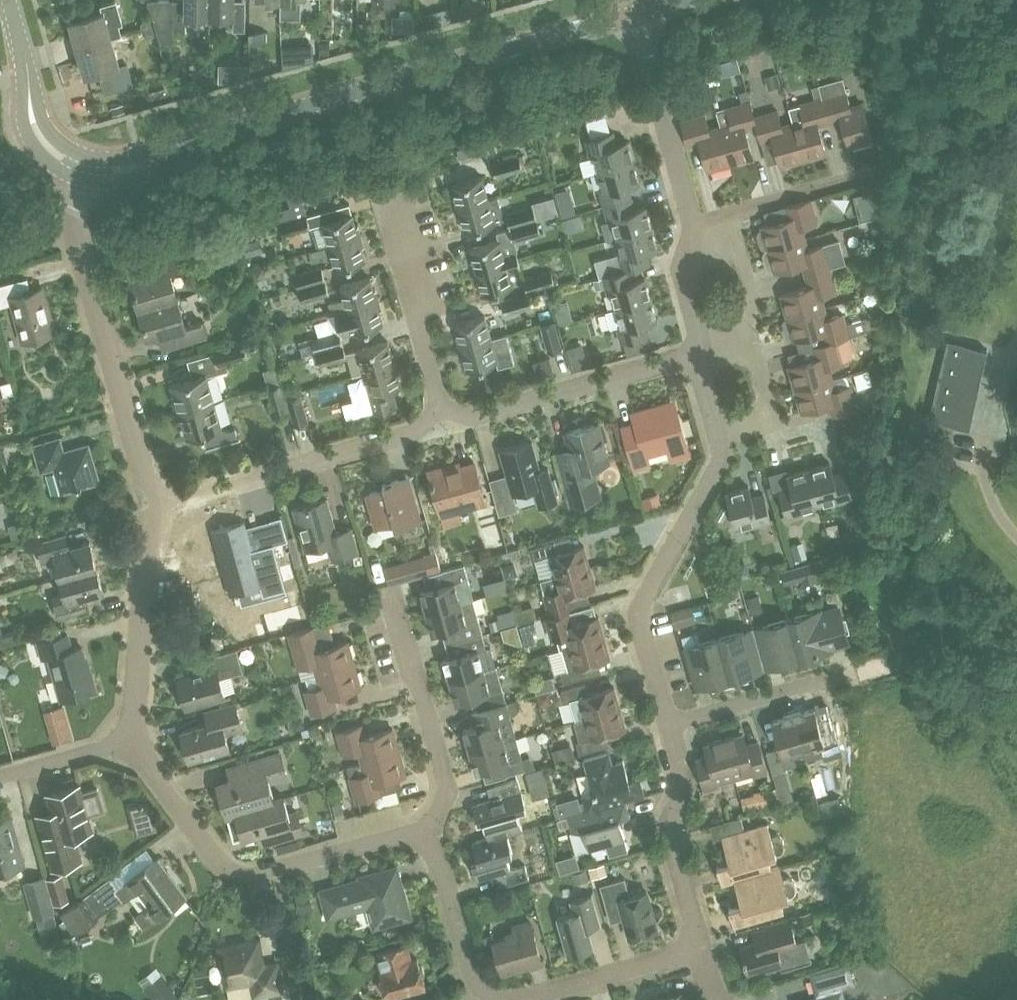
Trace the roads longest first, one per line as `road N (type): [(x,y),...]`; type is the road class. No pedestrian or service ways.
road 1 (tertiary): [(87,163),(132,164),(637,13)]
road 2 (residential): [(428,829),(242,877),(226,870),(133,737)]
road 3 (residential): [(668,724),(639,617),(722,456),(718,433)]
road 4 (residential): [(150,502),(402,436),(441,407)]
road 5 (residential): [(150,502),(74,222)]
road 6 (residential): [(441,407),(489,412),(701,351)]
road 7 (residential): [(428,829),(446,776),(390,586)]
road 8 (residential): [(133,737),(150,502)]
road 9 (residential): [(701,946),(671,836),(684,782),(668,724)]
road 10 (residential): [(693,225),(637,13)]
road 11 (residential): [(441,407),(385,198)]
road 12 (residential): [(516,999),(495,997),(472,971),(428,829)]
road 13 (tertiary): [(87,163),(63,153),(42,132),(8,0)]
road 14 (residential): [(701,946),(518,999)]
road 15 (residential): [(668,724),(840,676)]
road 16 (residential): [(731,213),(887,167)]
road 17 (residential): [(718,433),(774,419),(752,336)]
road 18 (residential): [(0,777),(133,737)]
road 19 (residential): [(701,351),(682,266),(693,225)]
road 20 (residential): [(752,336),(750,287),(731,213)]

